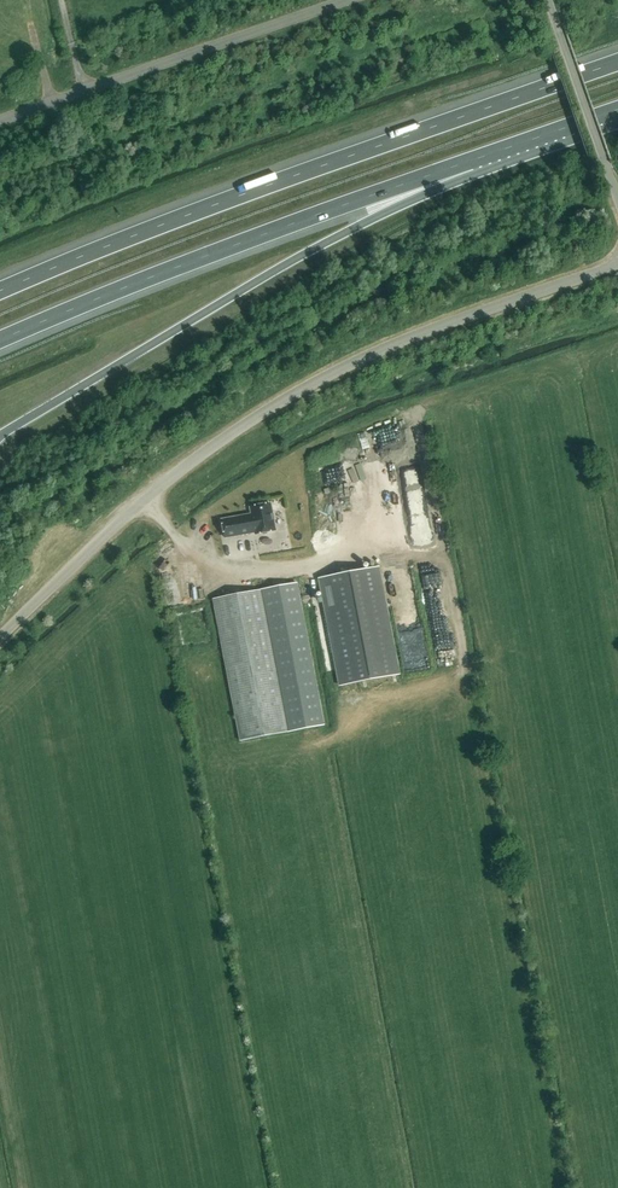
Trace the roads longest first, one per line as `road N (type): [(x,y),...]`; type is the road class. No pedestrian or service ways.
road 1 (unclassified): [(0,638),(146,501),(298,393),(404,342),(617,265)]
road 2 (motorway): [(617,61),(211,205),(0,290)]
road 3 (motorway): [(10,428),(238,292),(499,151)]
road 4 (motorway): [(0,340),(499,151)]
road 5 (unclassified): [(0,121),(352,0)]
road 6 (unclassified): [(617,199),(547,0)]
road 7 (motorway): [(499,151),(617,109)]

